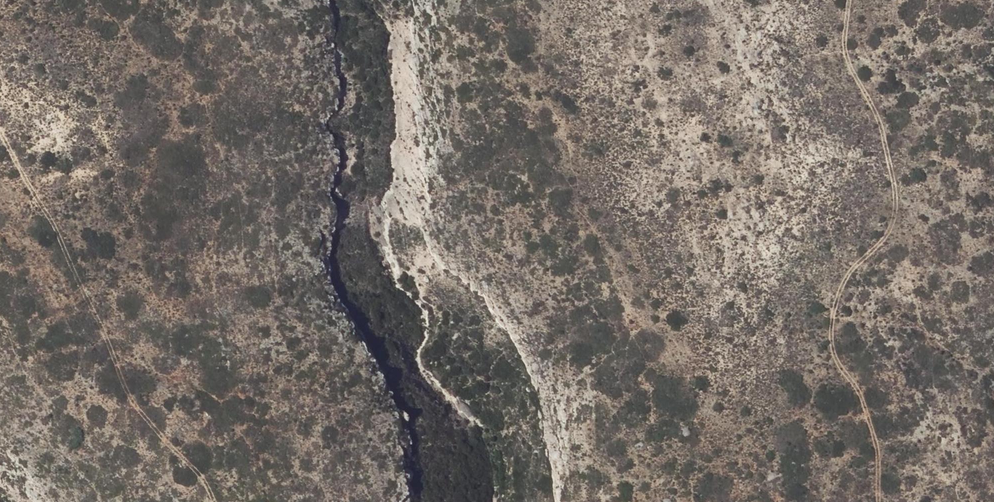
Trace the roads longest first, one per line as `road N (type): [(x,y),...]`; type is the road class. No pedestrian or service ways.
road 1 (track): [(876,501),(873,434),(825,342),(839,286),(891,221),(892,146),(848,45),(849,0)]
road 2 (track): [(0,144),(85,281),(122,375),(214,501)]

